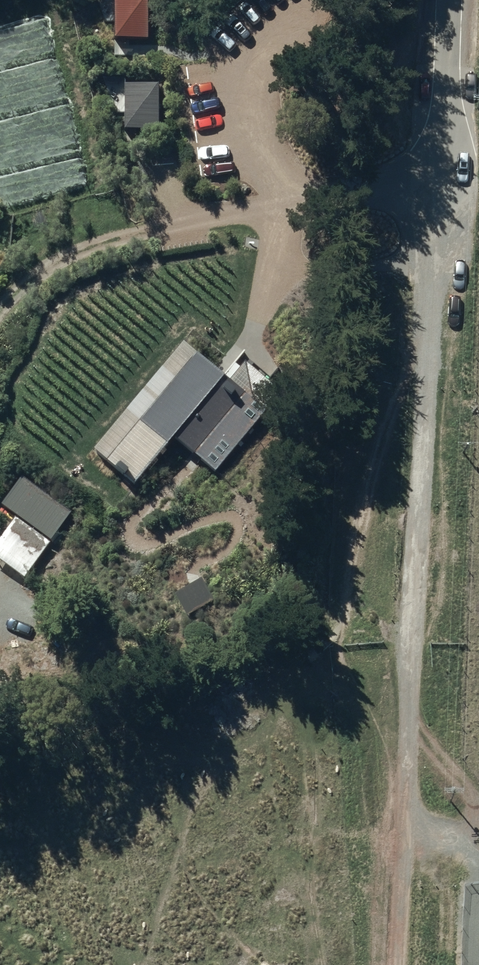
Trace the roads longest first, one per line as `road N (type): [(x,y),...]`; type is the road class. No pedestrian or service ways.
road 1 (track): [(440,204),(413,606),(400,964)]
road 2 (track): [(435,279),(384,396),(364,533),(409,701)]
road 3 (track): [(402,675),(331,688),(216,770),(180,836),(137,964)]
road 4 (residential): [(447,0),(440,204)]

